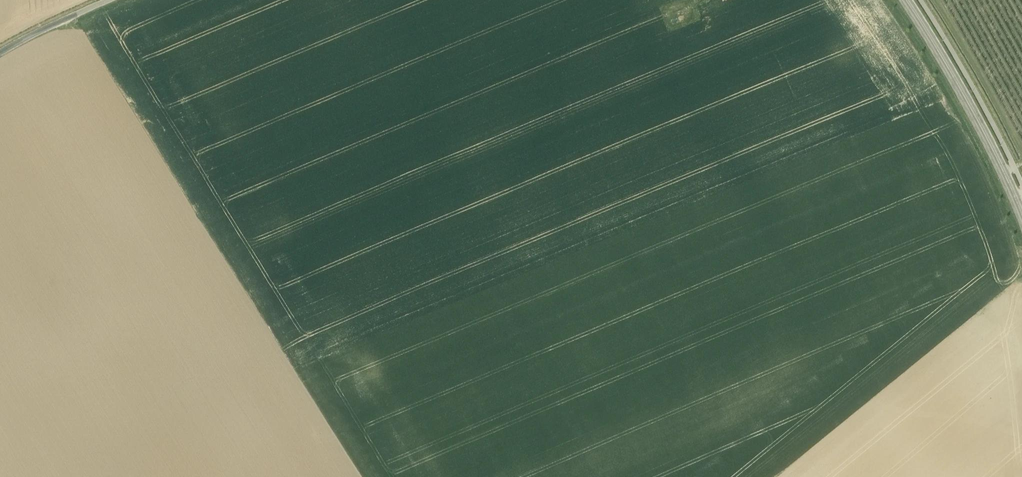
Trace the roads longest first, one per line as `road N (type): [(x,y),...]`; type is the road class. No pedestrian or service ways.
road 1 (track): [(366,141),(698,0)]
road 2 (tertiary): [(1021,214),(906,0)]
road 3 (unclassified): [(0,52),(108,0)]

